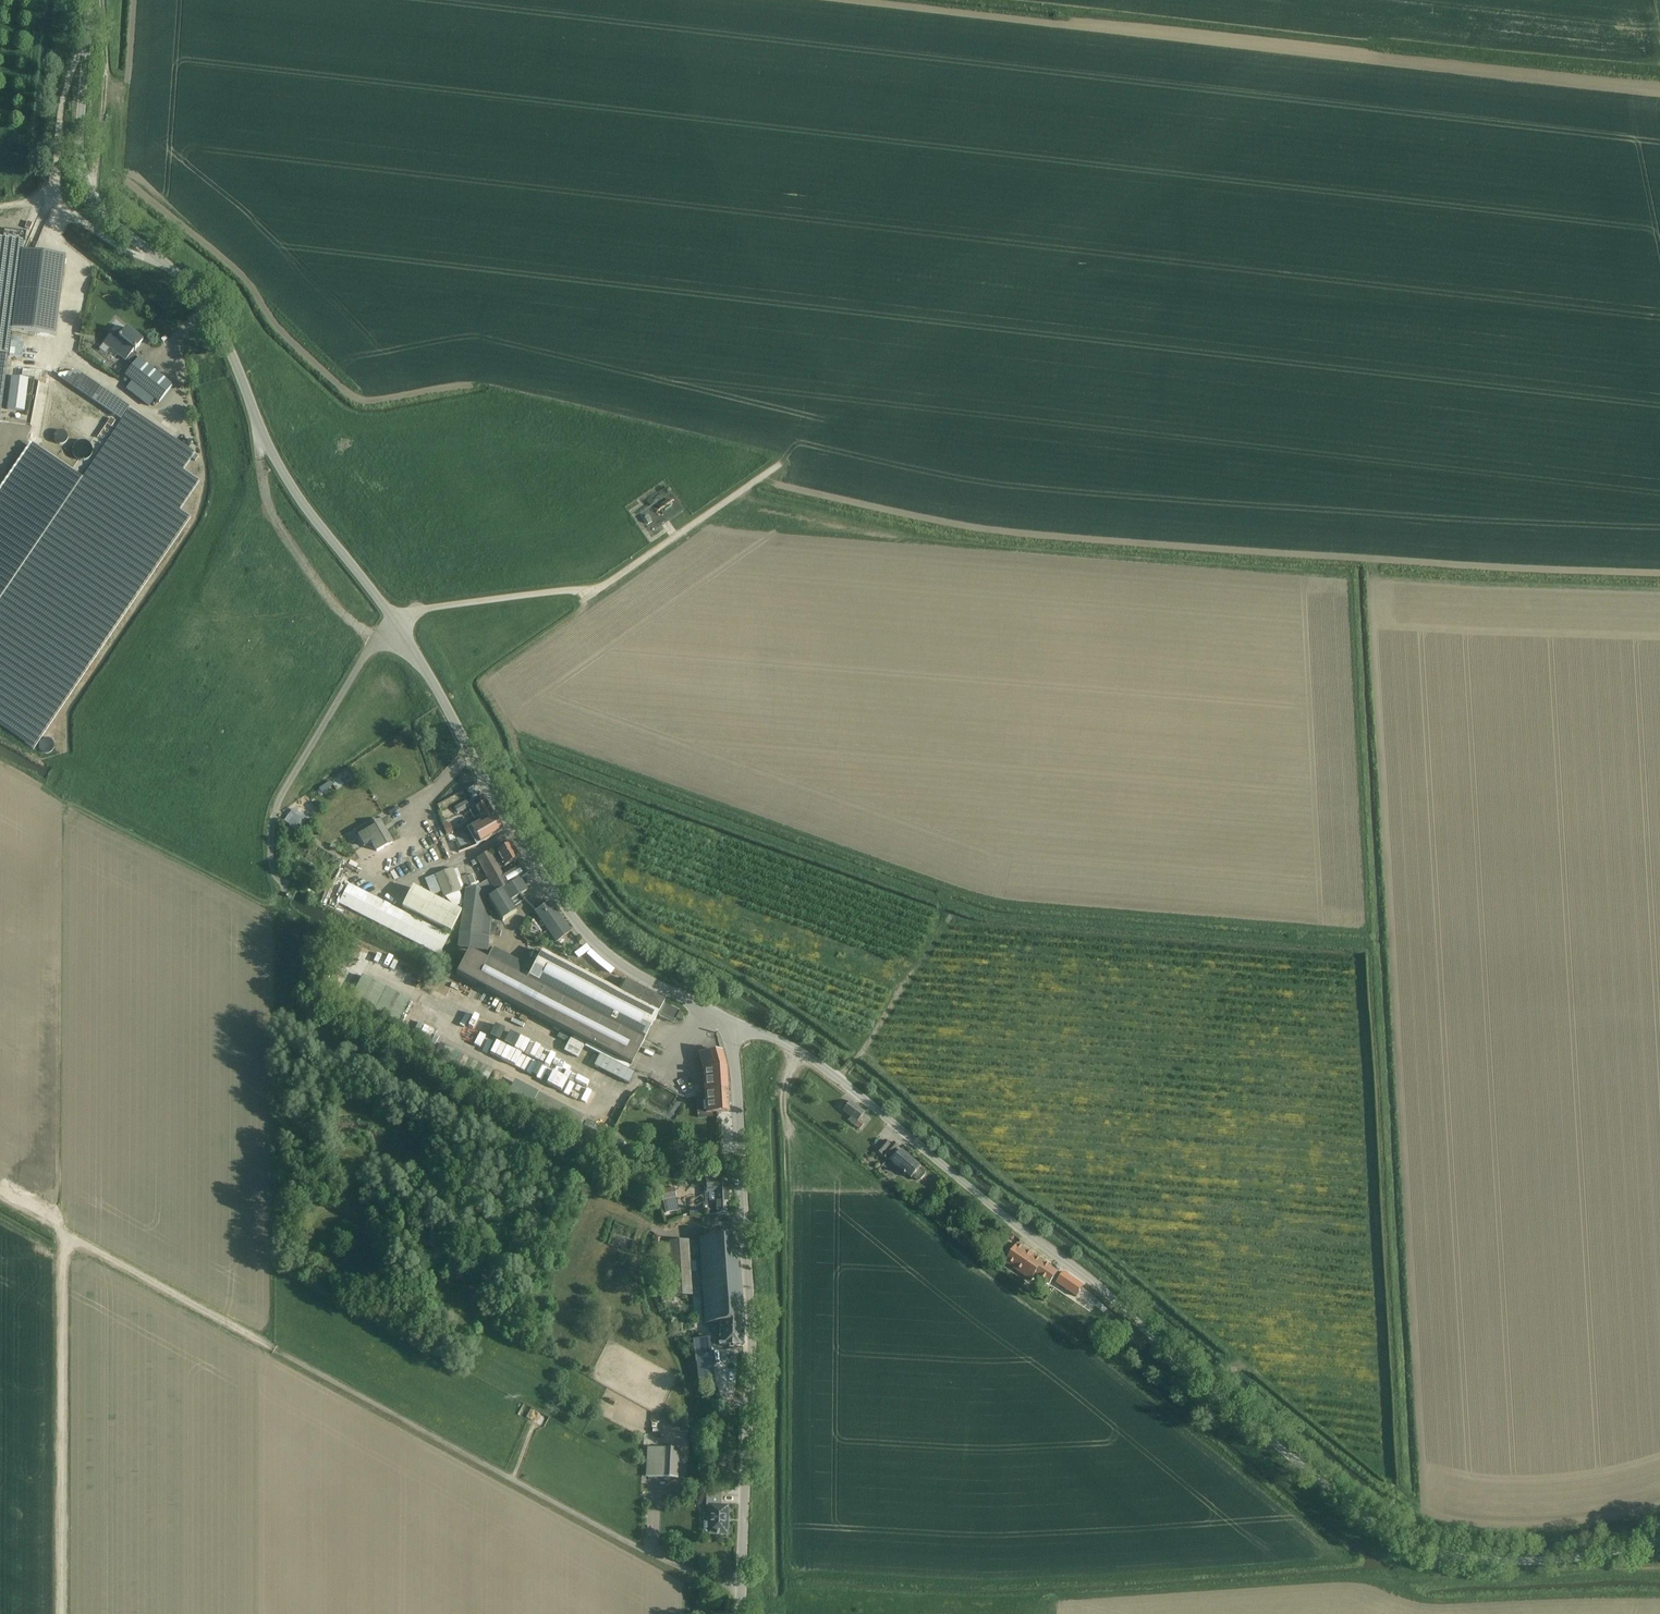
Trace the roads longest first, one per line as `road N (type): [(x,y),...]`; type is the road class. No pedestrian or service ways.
road 1 (track): [(1659,1505),(1503,1526),(1438,1518),(1406,1500),(1372,949),(1293,943),(1294,928),(983,899),(516,734),(487,679),(577,614),(583,591)]
road 2 (unclassified): [(90,0),(79,128),(88,196),(212,316),(281,471),(399,627),(514,834),(578,927),(626,969),(732,1030)]
road 3 (unclassified): [(1659,1542),(1488,1561),(1394,1536),(1315,1480),(1092,1281),(816,1063),(781,1041),(732,1030)]
road 4 (track): [(1659,574),(1004,533),(756,480)]
road 5 (track): [(784,1112),(1090,1343),(1348,1552)]
road 6 (track): [(982,0),(1659,69)]
road 7 (track): [(131,0),(124,186),(239,278),(286,339),(354,401),(476,384)]
road 8 (track): [(1070,1596),(1342,1578),(1659,1570)]
road 9 (unclassified): [(741,1613),(750,1316),(732,1030)]
road 10 (track): [(0,767),(56,796),(79,751),(82,711),(205,520),(216,487),(214,445),(198,377),(177,377)]
road 11 (track): [(60,1613),(62,1268),(71,1238)]
road 12 (track): [(274,1349),(0,1199)]
road 13 (track): [(1374,560),(1374,578),(1659,590)]
road 14 (track): [(1363,44),(1399,60),(1659,87)]
road 15 (track): [(253,411),(278,527),(328,599),(375,641)]
road 16 (track): [(837,1079),(946,915),(947,887)]
road 17 (track): [(857,0),(1049,22),(1075,11)]
road 18 (track): [(88,196),(105,80),(101,0)]
road 19 (track): [(510,729),(599,864)]

